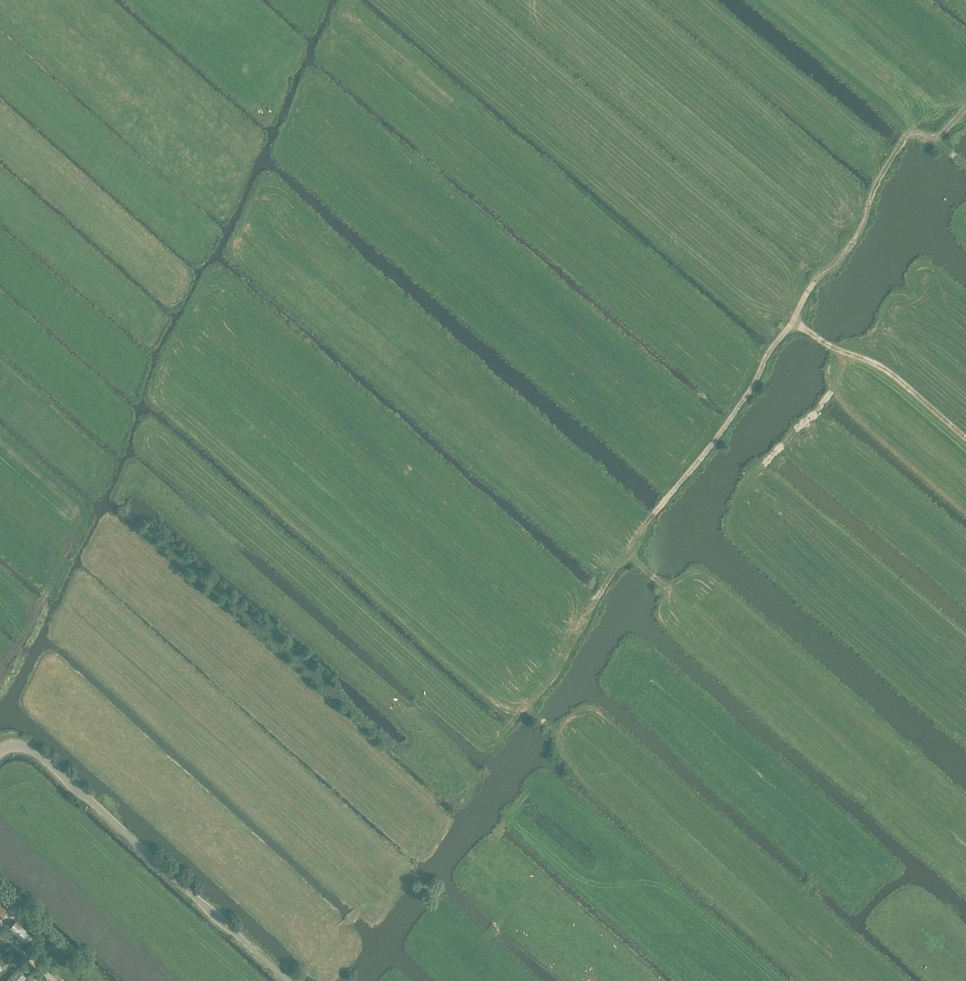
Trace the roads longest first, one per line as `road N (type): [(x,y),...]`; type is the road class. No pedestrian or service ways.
road 1 (track): [(965,437),(884,366),(829,343),(794,317),(729,422),(649,522),(523,705),(550,726)]
road 2 (tertiary): [(289,980),(51,764),(20,745),(0,751)]
road 3 (track): [(408,866),(484,940),(500,920),(548,893),(646,980)]
road 4 (track): [(794,317),(862,228),(902,142),(934,138),(965,164)]

